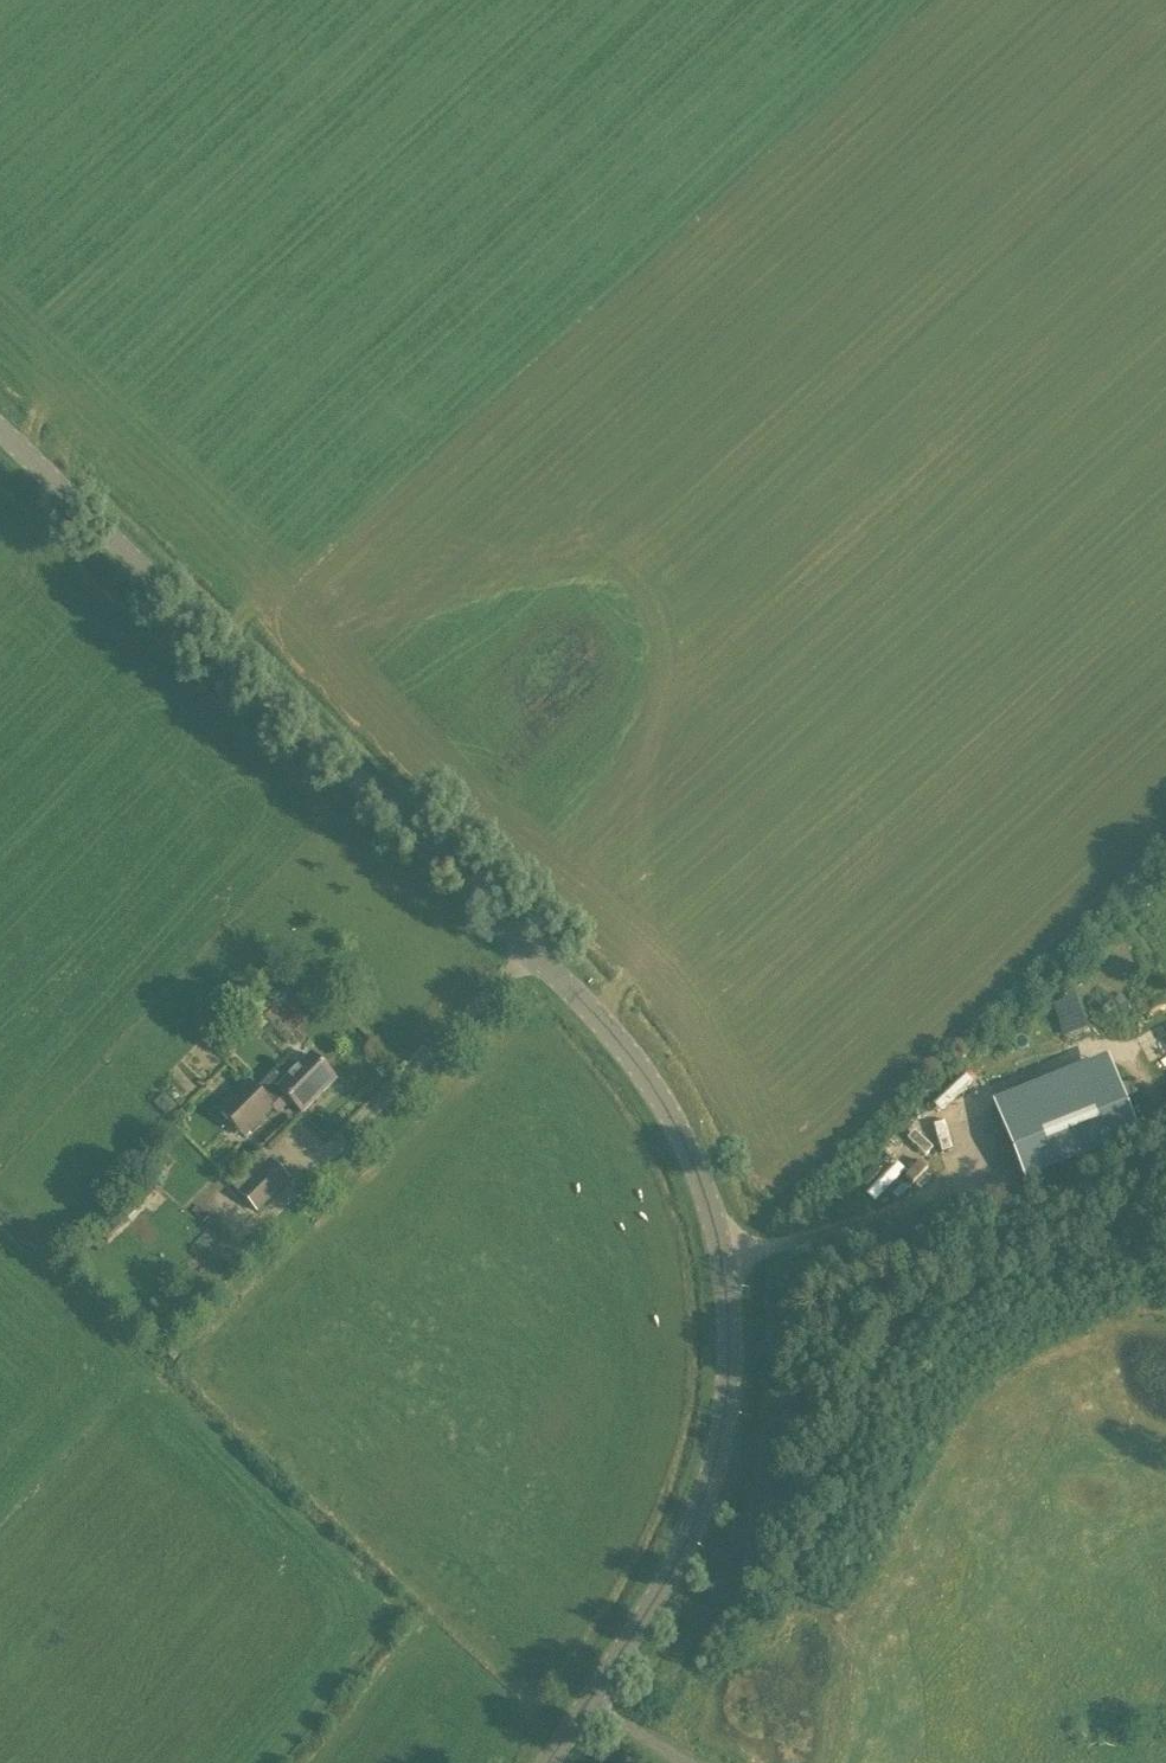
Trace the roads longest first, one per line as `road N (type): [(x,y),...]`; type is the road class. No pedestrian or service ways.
road 1 (unclassified): [(549,1762),(674,1564),(715,1464),(730,1362),(726,1269),(704,1187),(629,1048),(0,428)]
road 2 (track): [(726,1269),(983,1172)]

